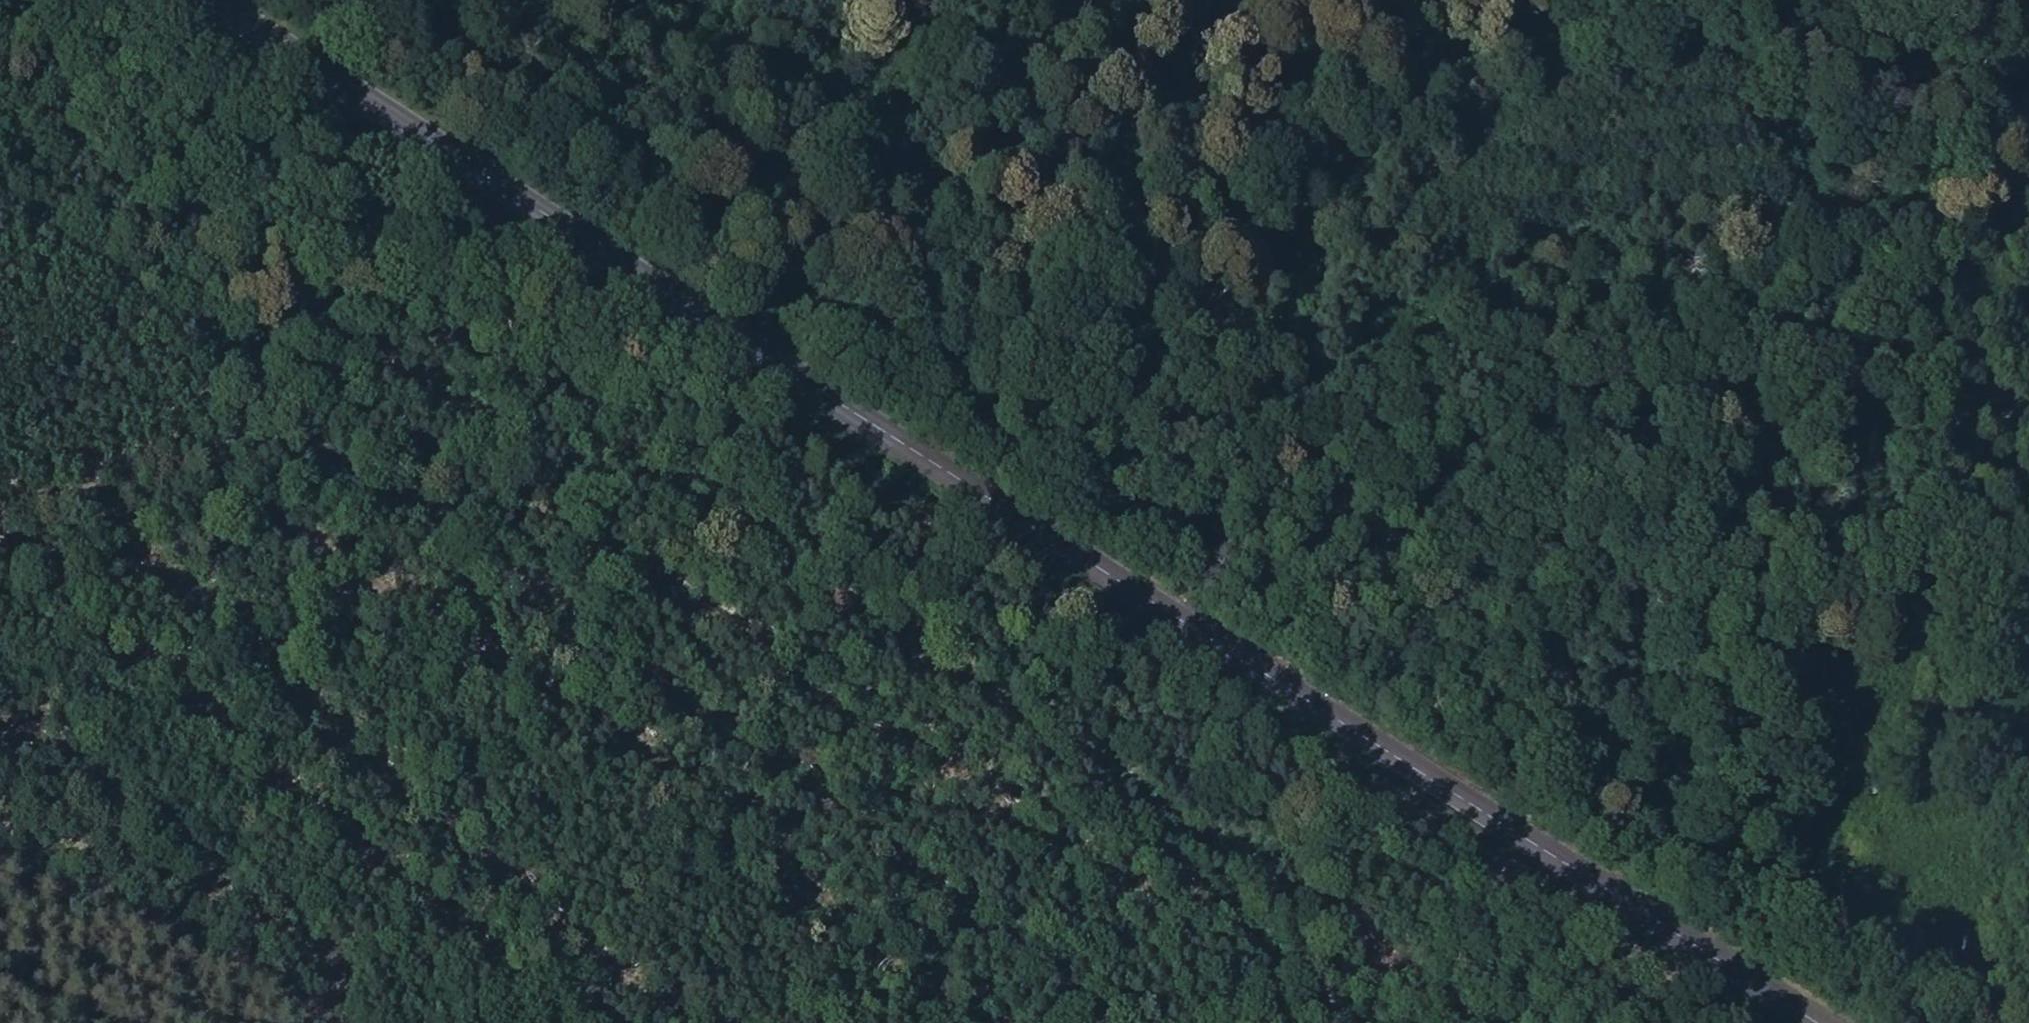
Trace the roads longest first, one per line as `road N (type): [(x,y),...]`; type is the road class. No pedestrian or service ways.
road 1 (tertiary): [(1831,1022),(232,0)]

